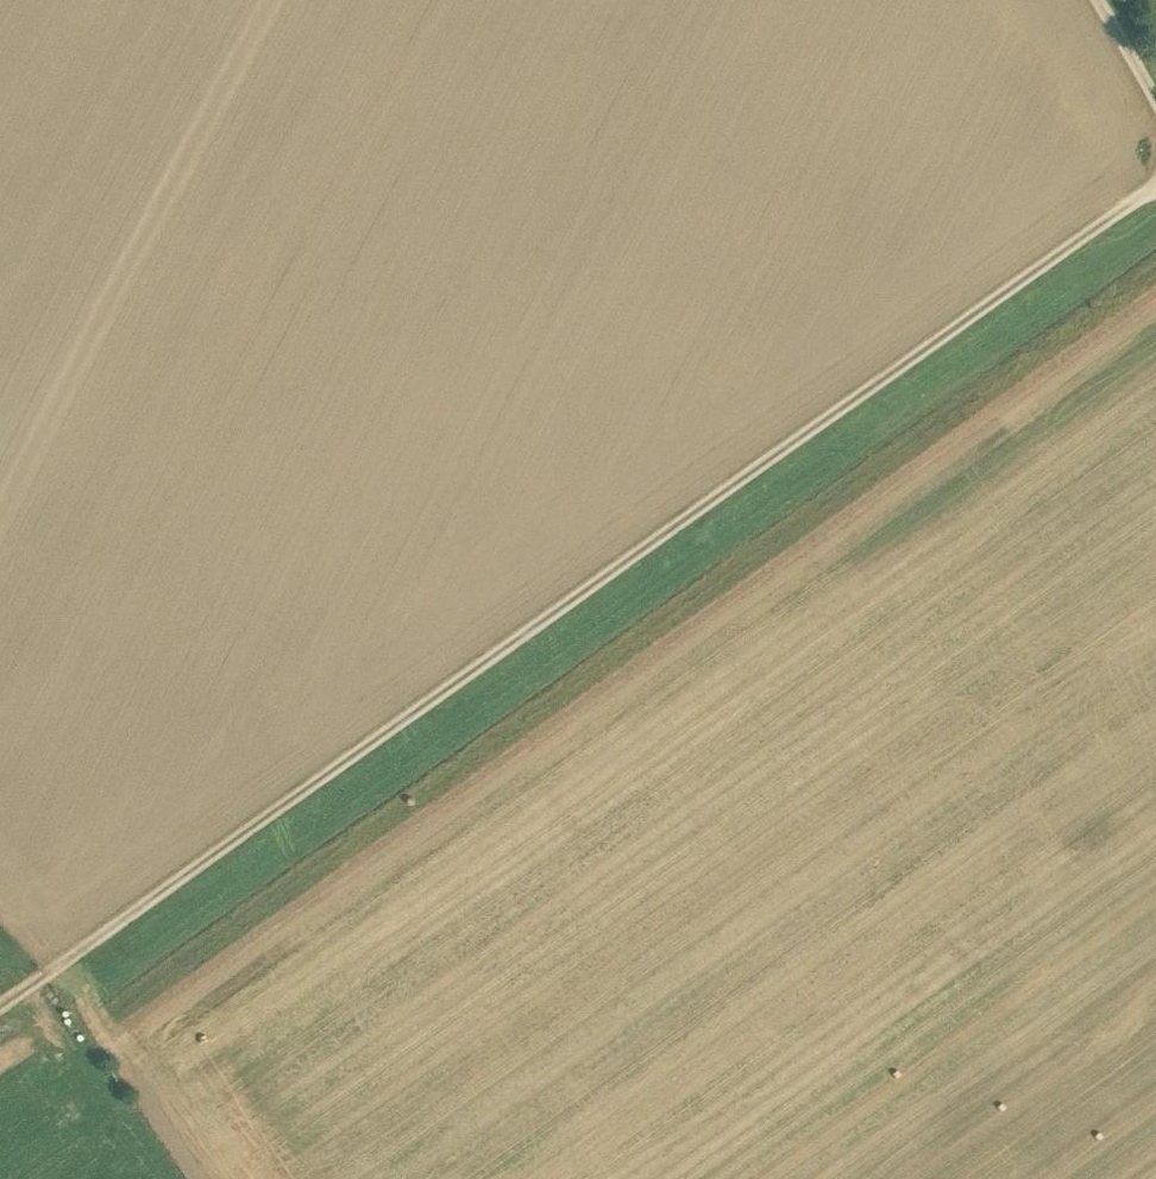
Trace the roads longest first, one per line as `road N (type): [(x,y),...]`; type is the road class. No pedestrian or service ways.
road 1 (track): [(1155,184),(0,1008)]
road 2 (track): [(1096,0),(1155,105)]

